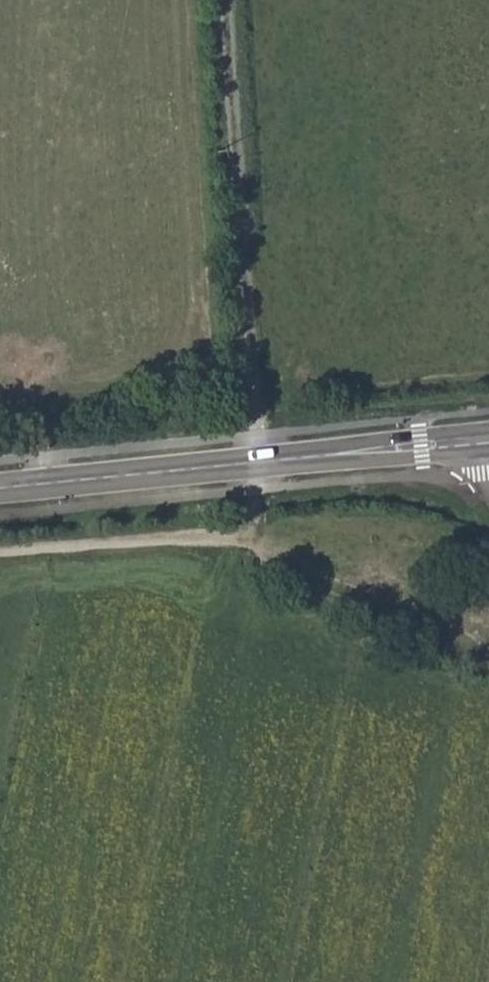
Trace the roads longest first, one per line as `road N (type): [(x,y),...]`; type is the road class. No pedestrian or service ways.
road 1 (tertiary): [(0,489),(474,443)]
road 2 (track): [(261,463),(232,256),(219,0)]
road 3 (track): [(261,463),(247,536),(0,552)]

